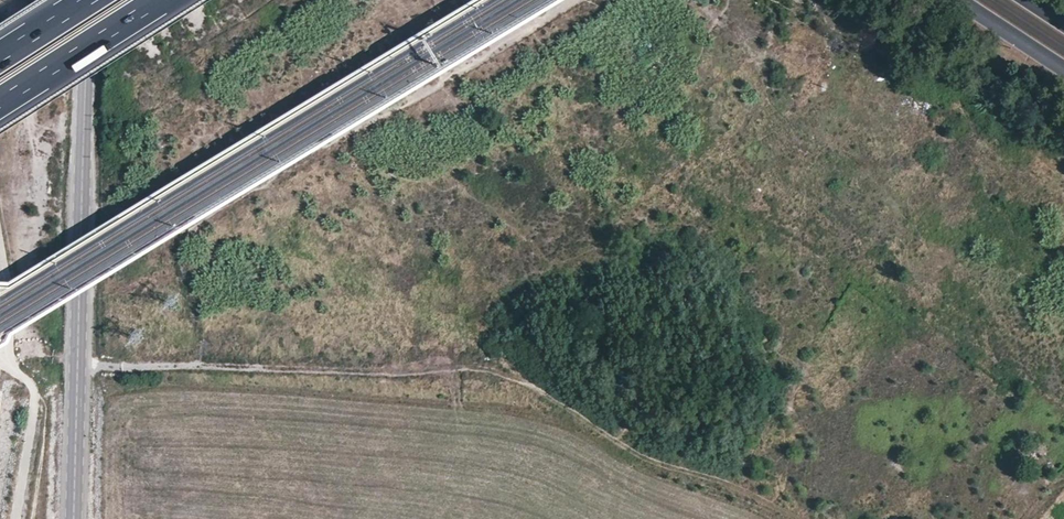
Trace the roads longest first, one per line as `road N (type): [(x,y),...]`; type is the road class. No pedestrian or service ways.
road 1 (tertiary): [(91,0),(75,518)]
road 2 (motorway): [(0,102),(160,0)]
road 3 (primary): [(958,0),(1063,69)]

